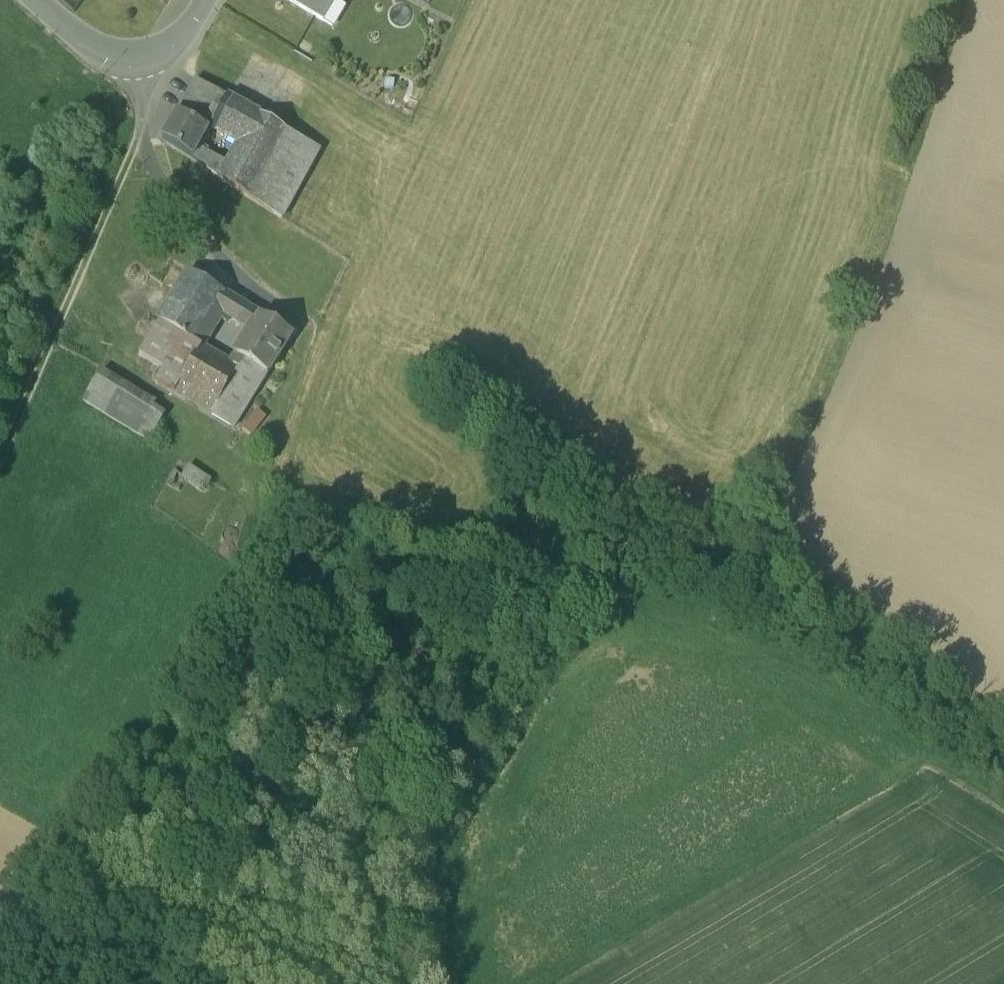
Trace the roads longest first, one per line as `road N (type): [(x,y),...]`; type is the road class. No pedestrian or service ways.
road 1 (track): [(542,983),(898,769),(940,765),(1003,807)]
road 2 (track): [(137,140),(0,452)]
road 3 (residential): [(300,318),(241,278),(195,227),(137,140),(140,62)]
road 4 (track): [(913,155),(961,0)]

